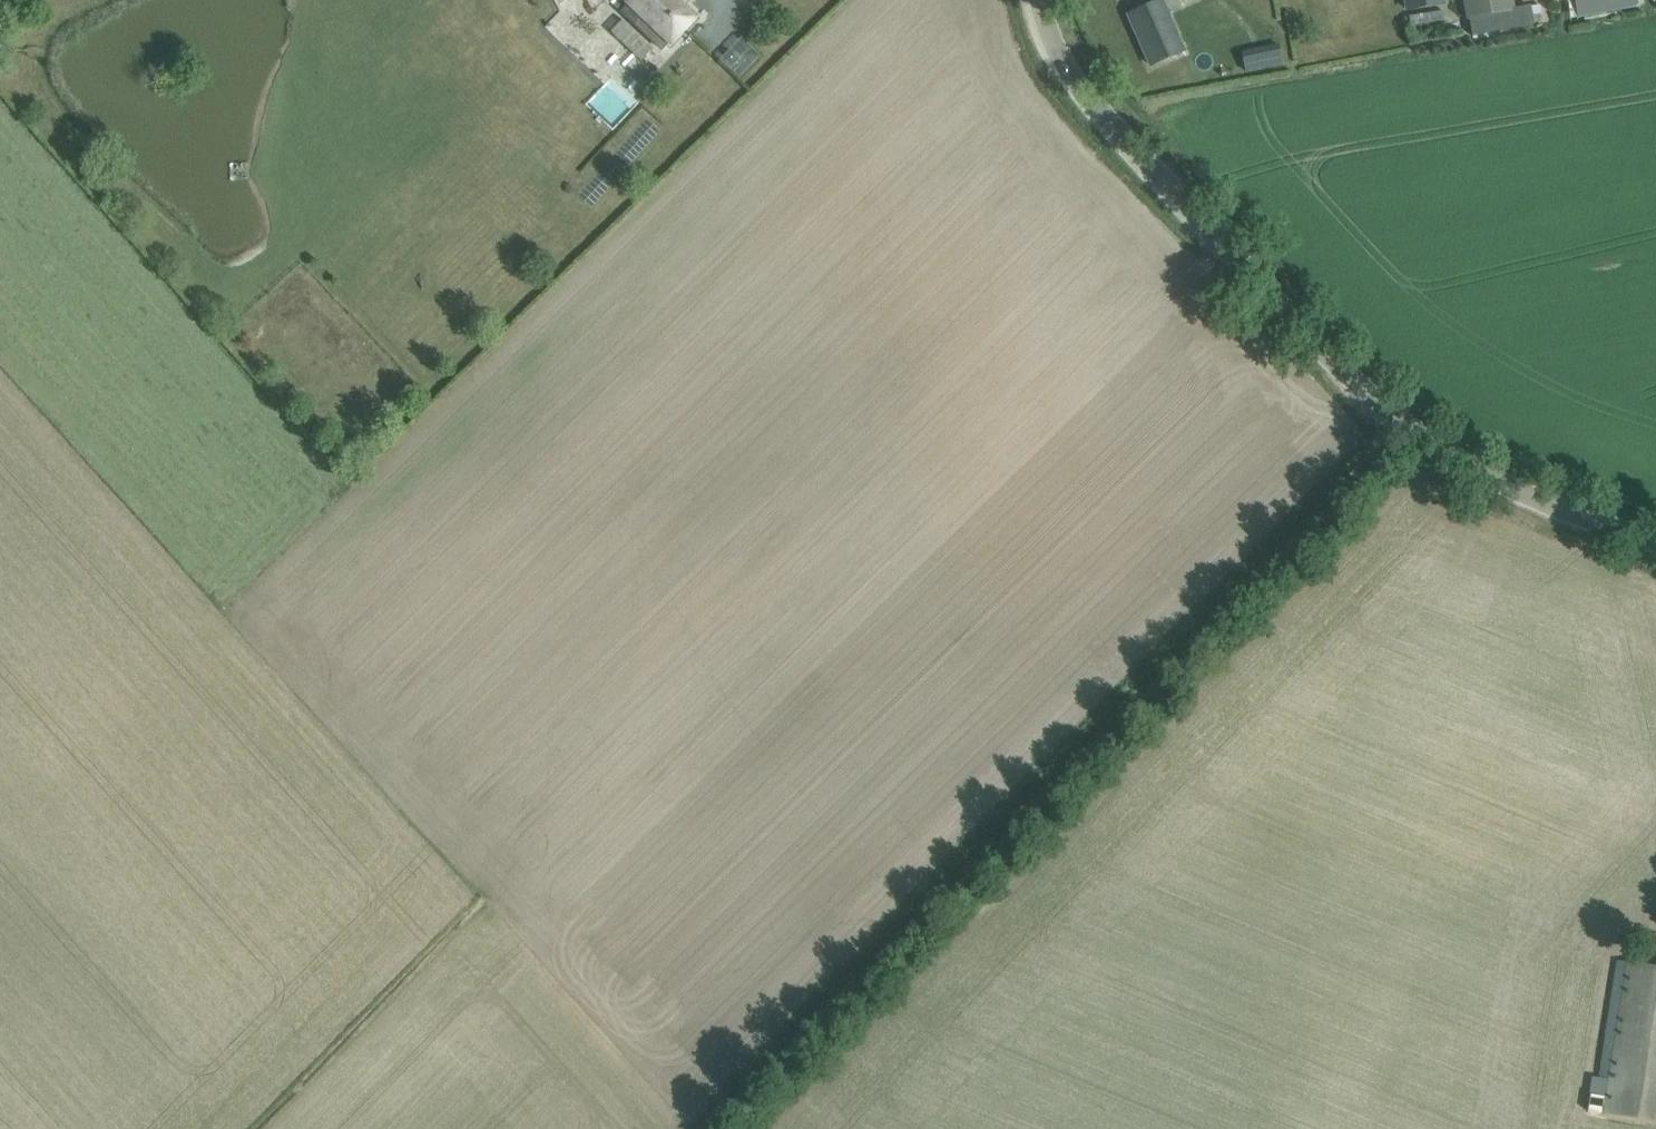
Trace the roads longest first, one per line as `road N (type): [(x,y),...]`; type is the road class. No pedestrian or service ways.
road 1 (unclassified): [(1655,543),(1502,484),(1418,432),(1354,378),(1105,116),(1063,60),(1040,0)]

